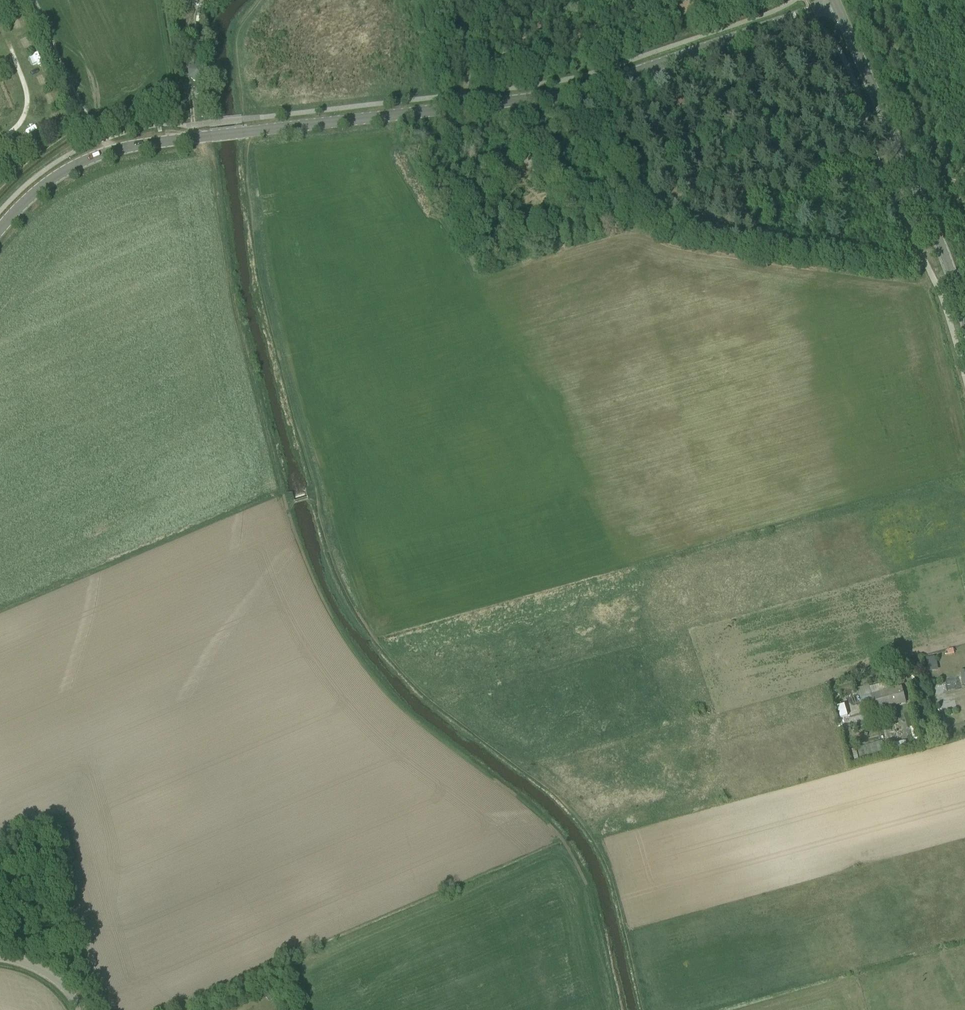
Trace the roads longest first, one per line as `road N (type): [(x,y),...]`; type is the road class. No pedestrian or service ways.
road 1 (tertiary): [(0,231),(33,191),(113,149),(559,95),(835,3)]
road 2 (tertiary): [(964,312),(835,3)]
road 3 (track): [(559,95),(623,193),(632,227)]

